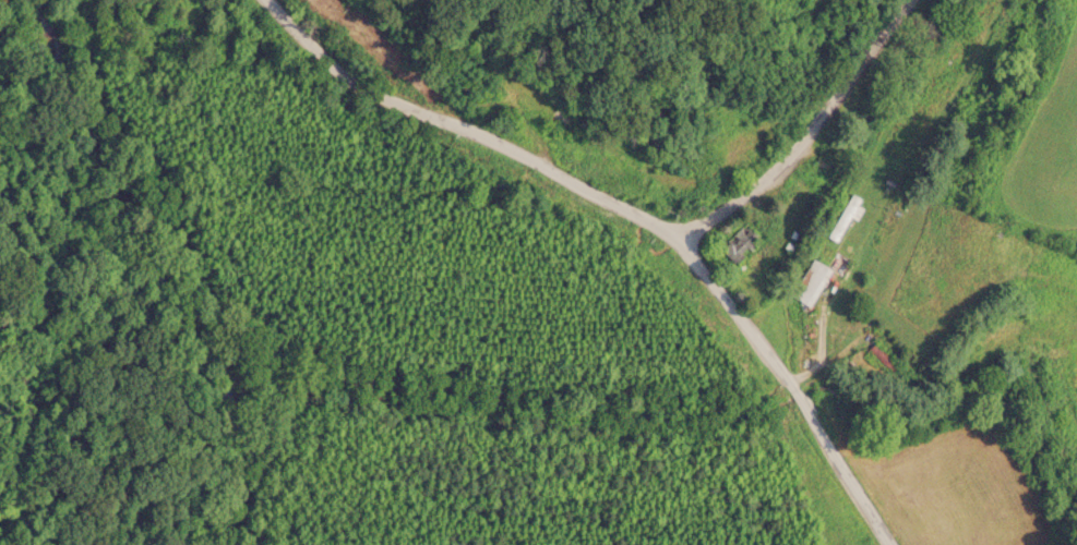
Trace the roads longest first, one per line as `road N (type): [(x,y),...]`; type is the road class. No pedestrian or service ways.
road 1 (tertiary): [(892,544),(788,379),(677,237),(475,131),(363,85),(270,0)]
road 2 (residential): [(677,237),(769,172),(910,0)]

